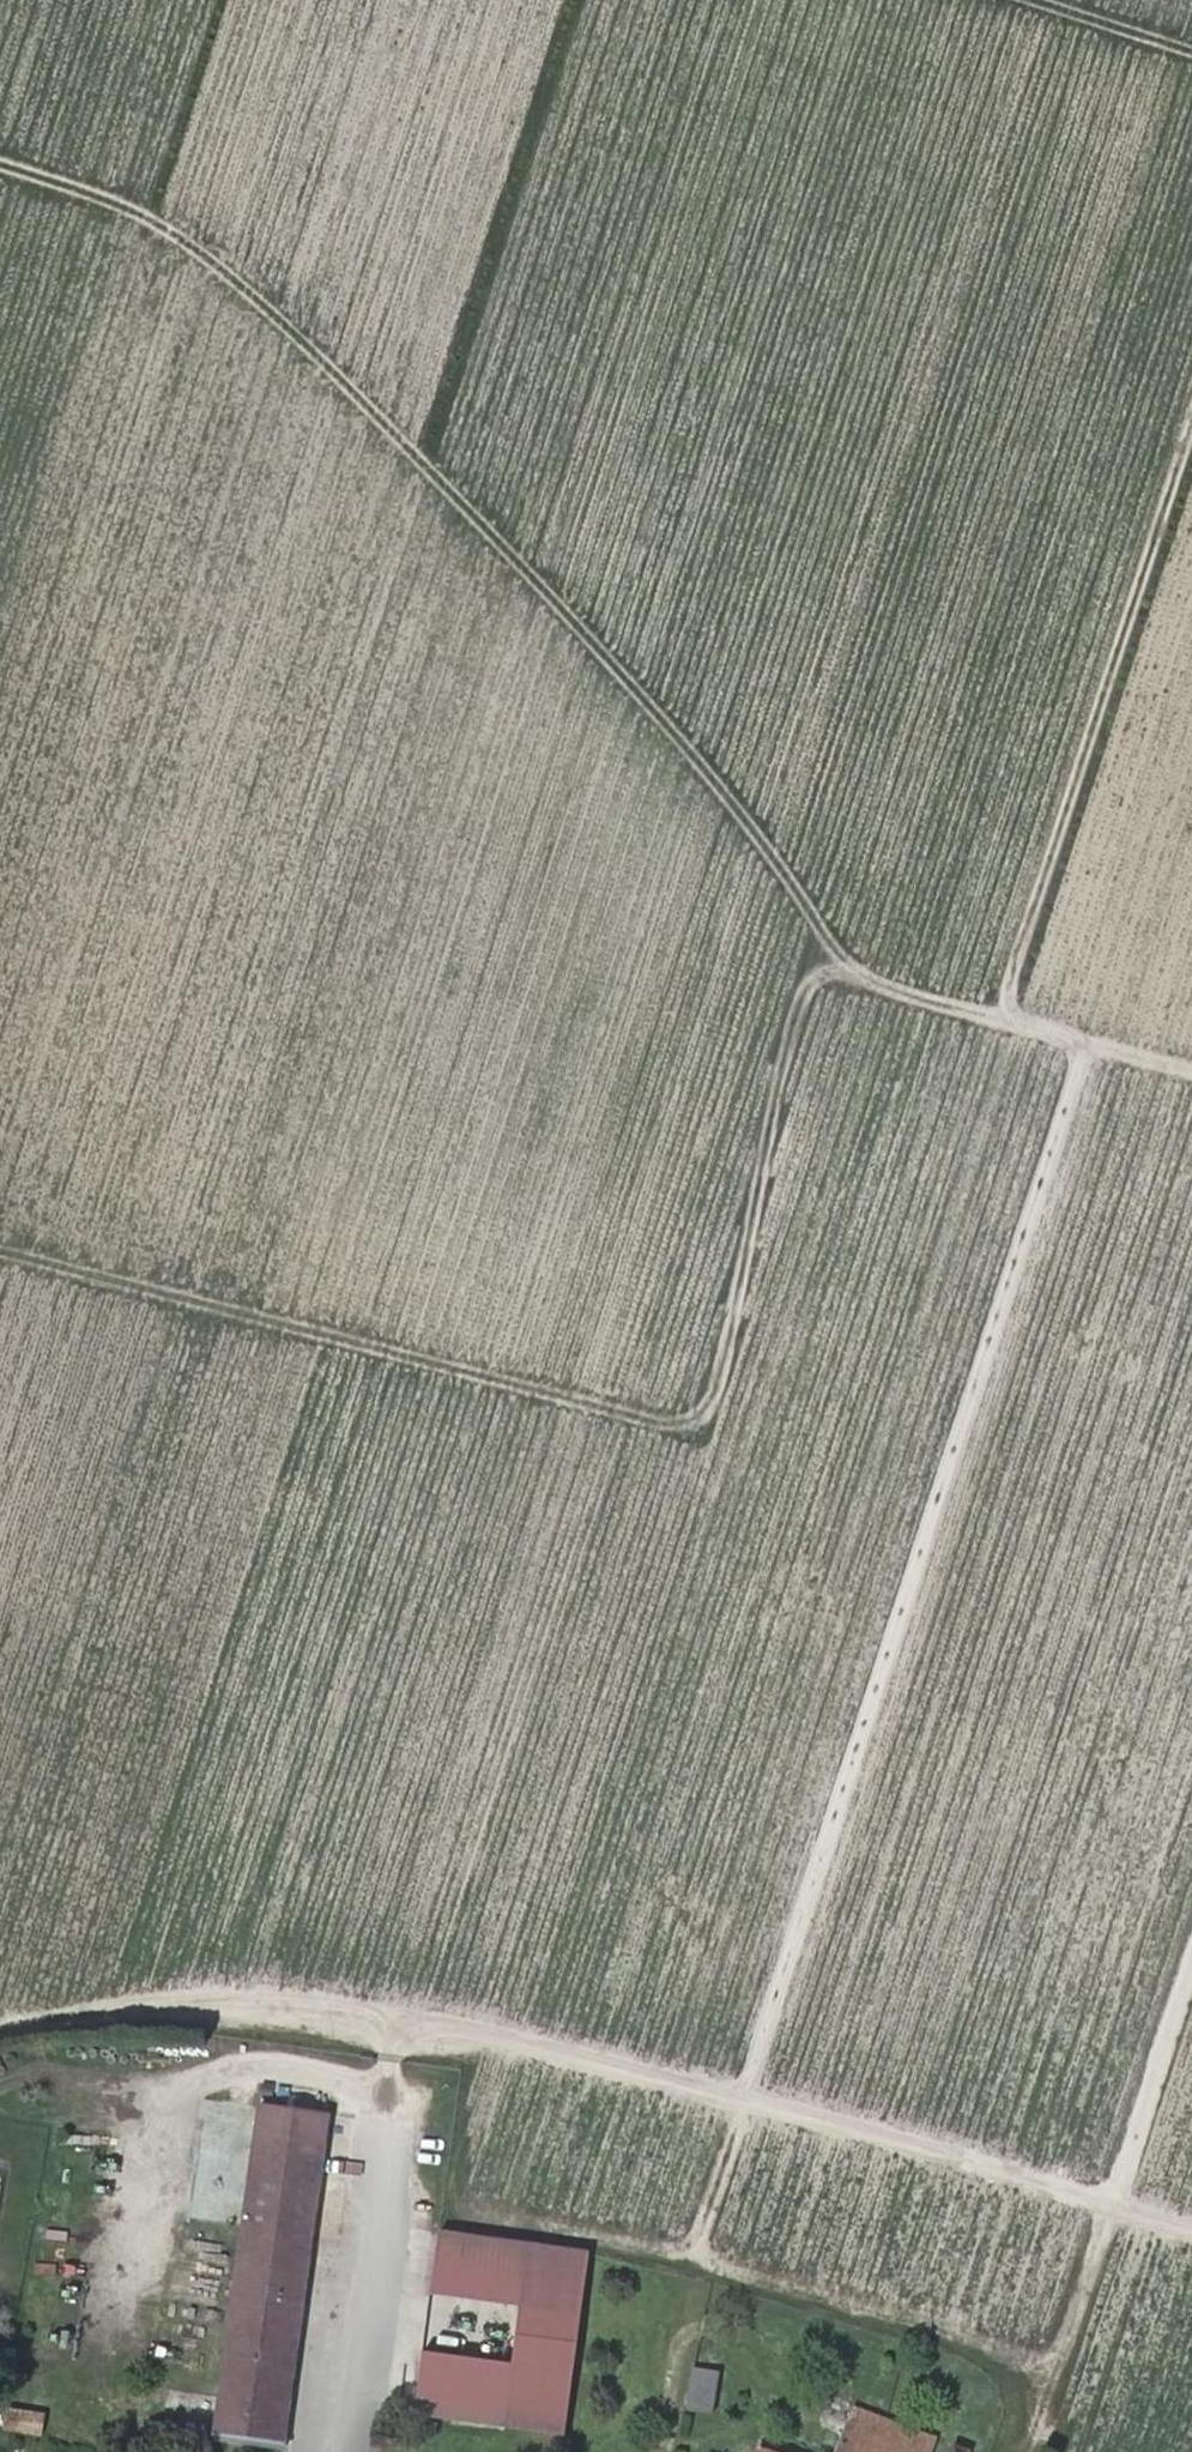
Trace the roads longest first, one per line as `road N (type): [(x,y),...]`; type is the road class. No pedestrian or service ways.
road 1 (track): [(0,2052),(238,2005),(396,2017),(743,2099),(1191,2230)]

